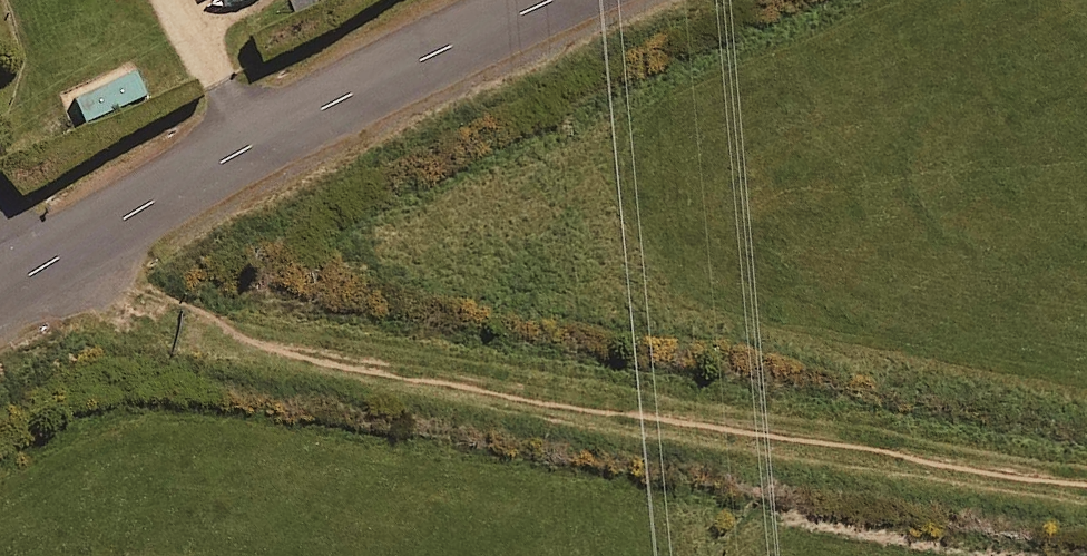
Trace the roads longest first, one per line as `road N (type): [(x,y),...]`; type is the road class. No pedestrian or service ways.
road 1 (residential): [(1086,502),(294,376),(142,337),(98,315),(56,279)]
road 2 (unclassified): [(56,279),(692,0)]

